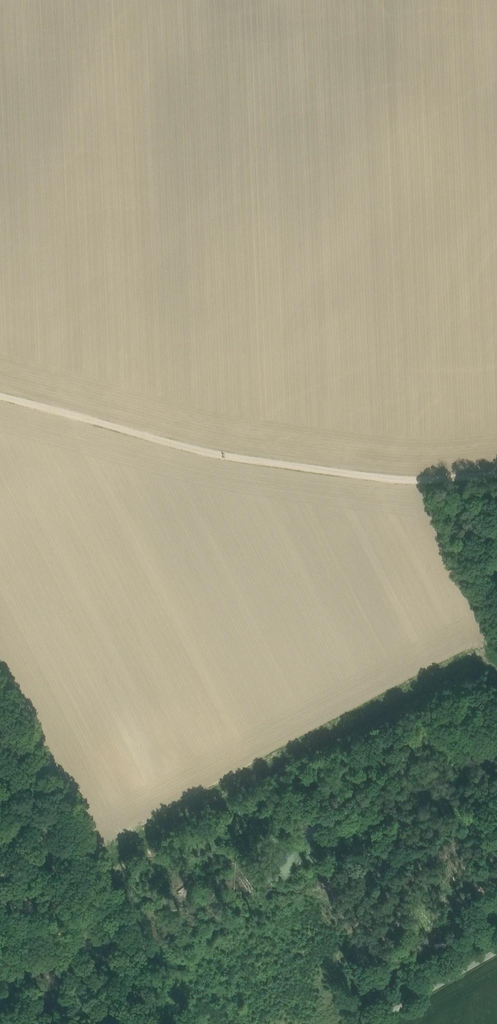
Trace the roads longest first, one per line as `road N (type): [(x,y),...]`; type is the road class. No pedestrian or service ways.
road 1 (track): [(0,396),(204,451),(428,481),(496,473)]
road 2 (unclassified): [(496,950),(367,1023)]

